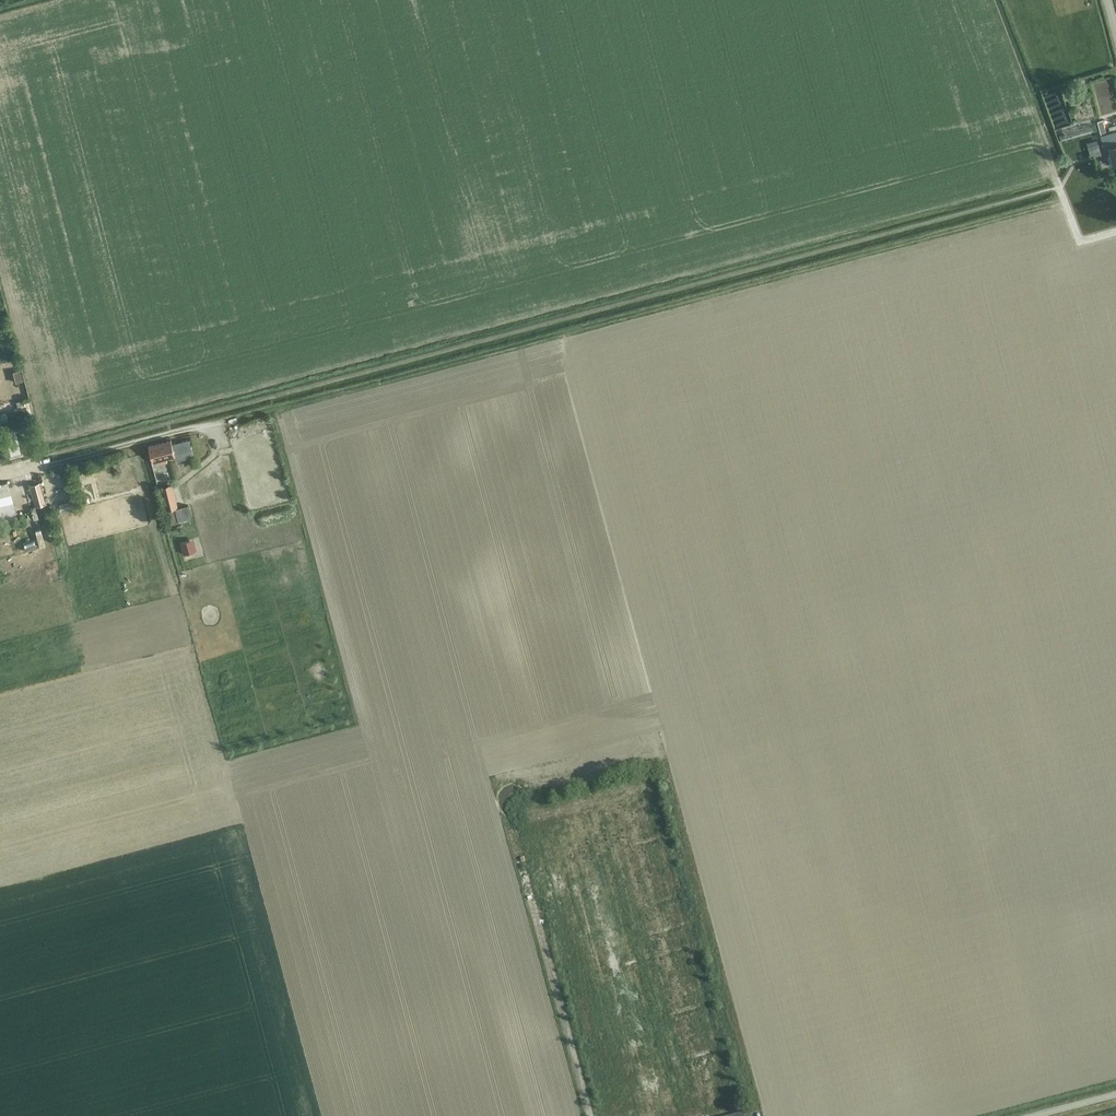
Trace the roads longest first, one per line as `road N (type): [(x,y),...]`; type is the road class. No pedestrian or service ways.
road 1 (residential): [(197,426),(0,477)]

